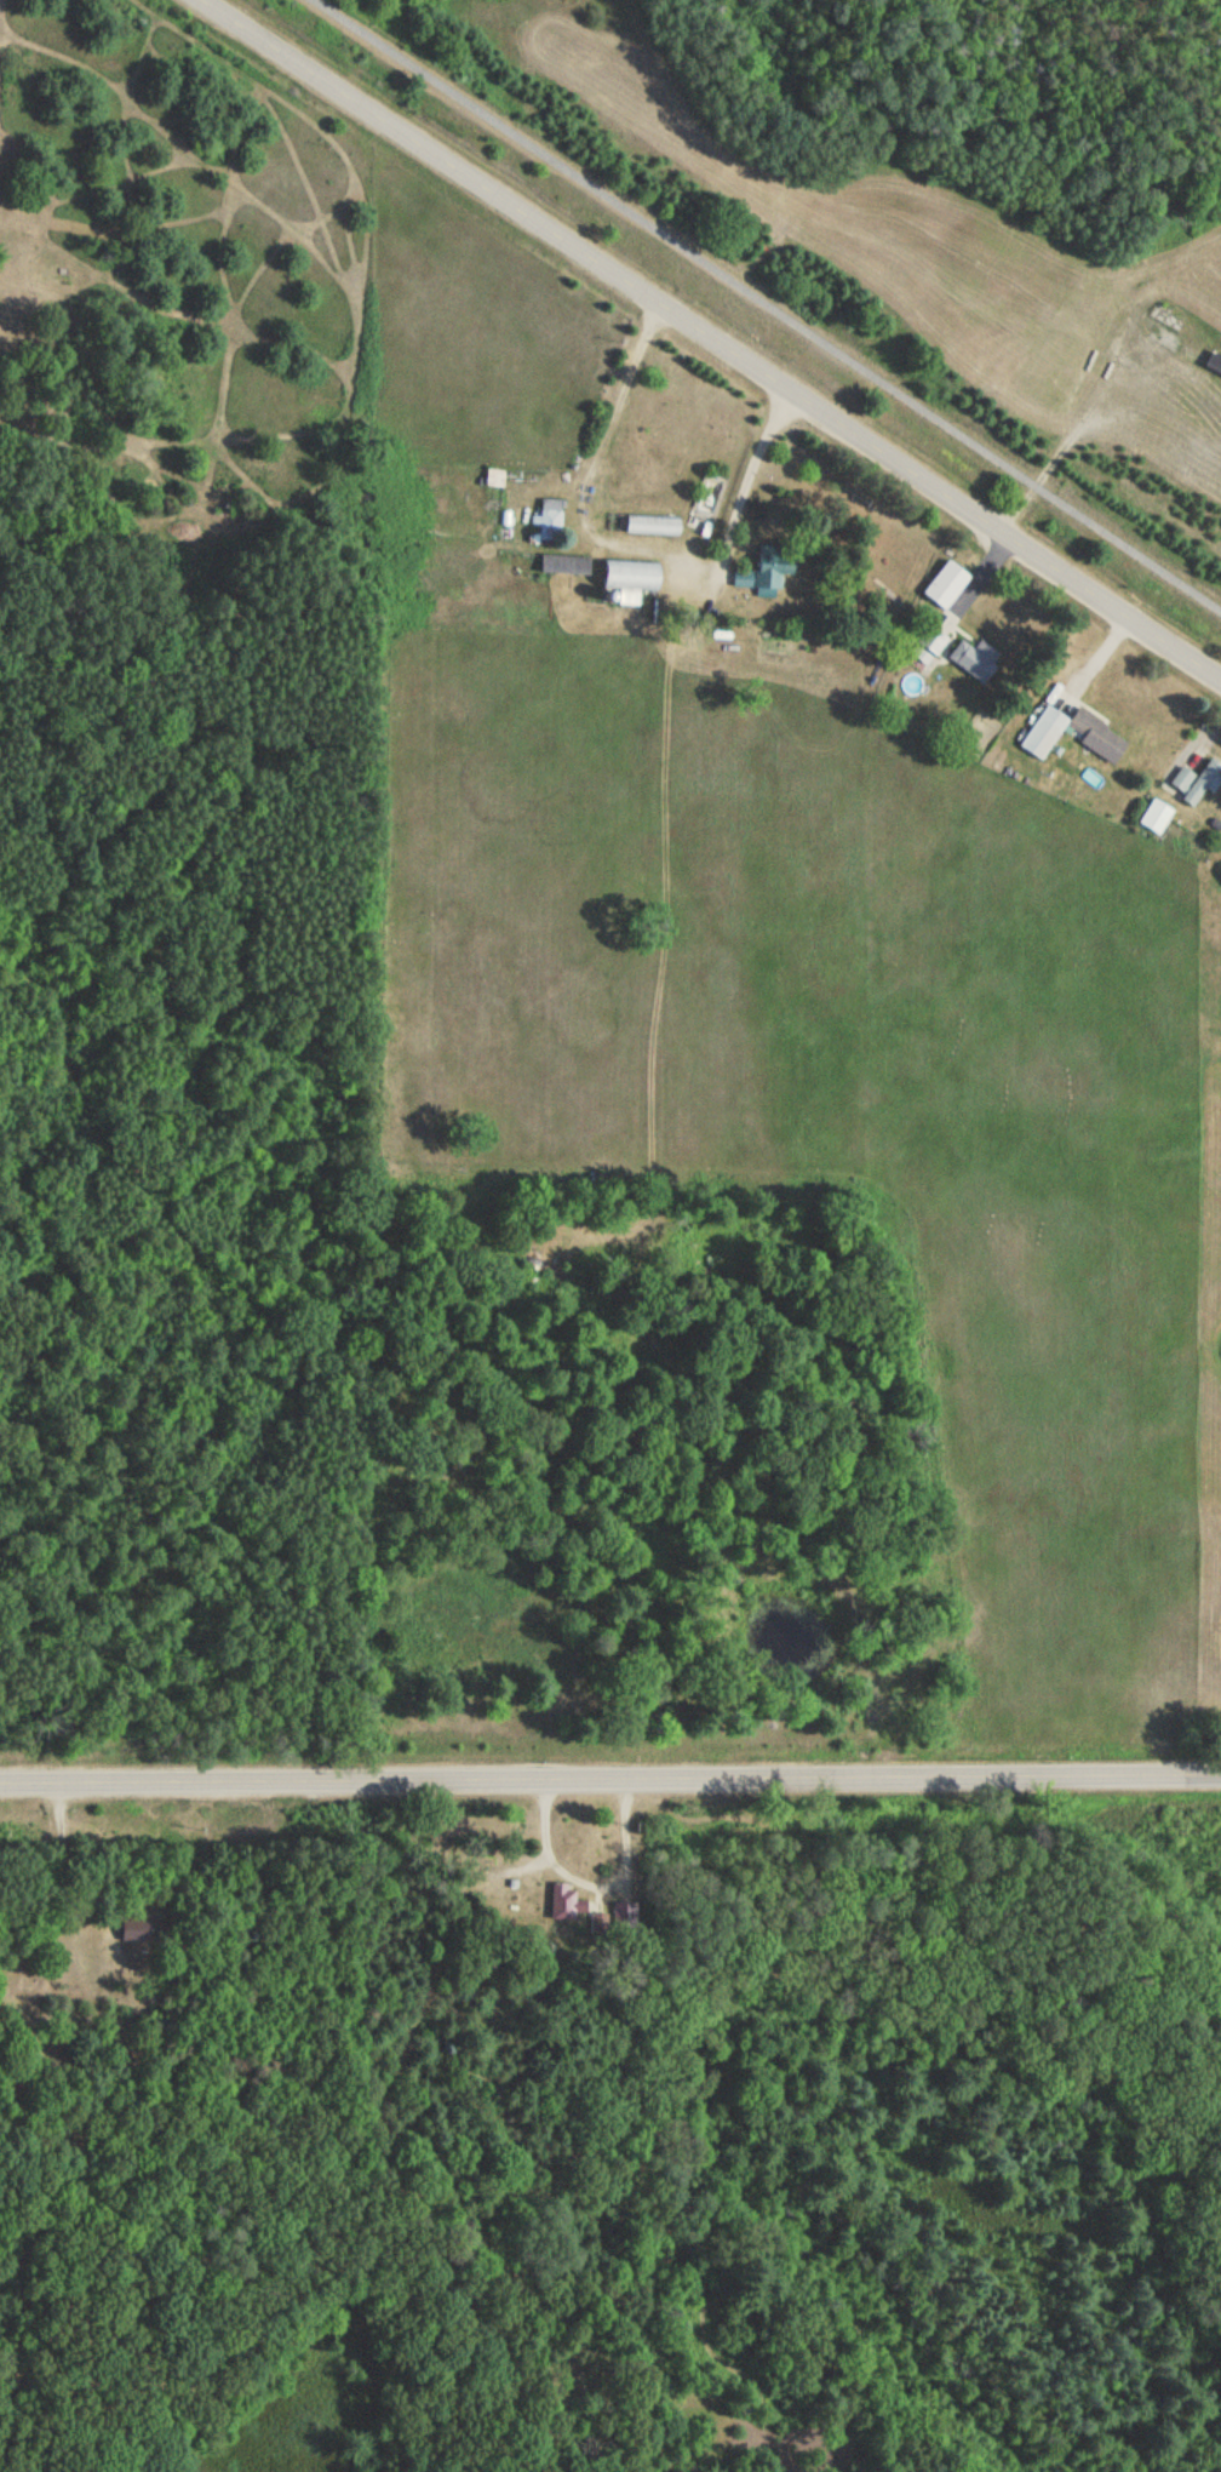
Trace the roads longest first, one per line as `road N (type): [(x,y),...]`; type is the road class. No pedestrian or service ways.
road 1 (residential): [(1220,679),(205,0)]
road 2 (residential): [(0,1781),(1220,1775)]

